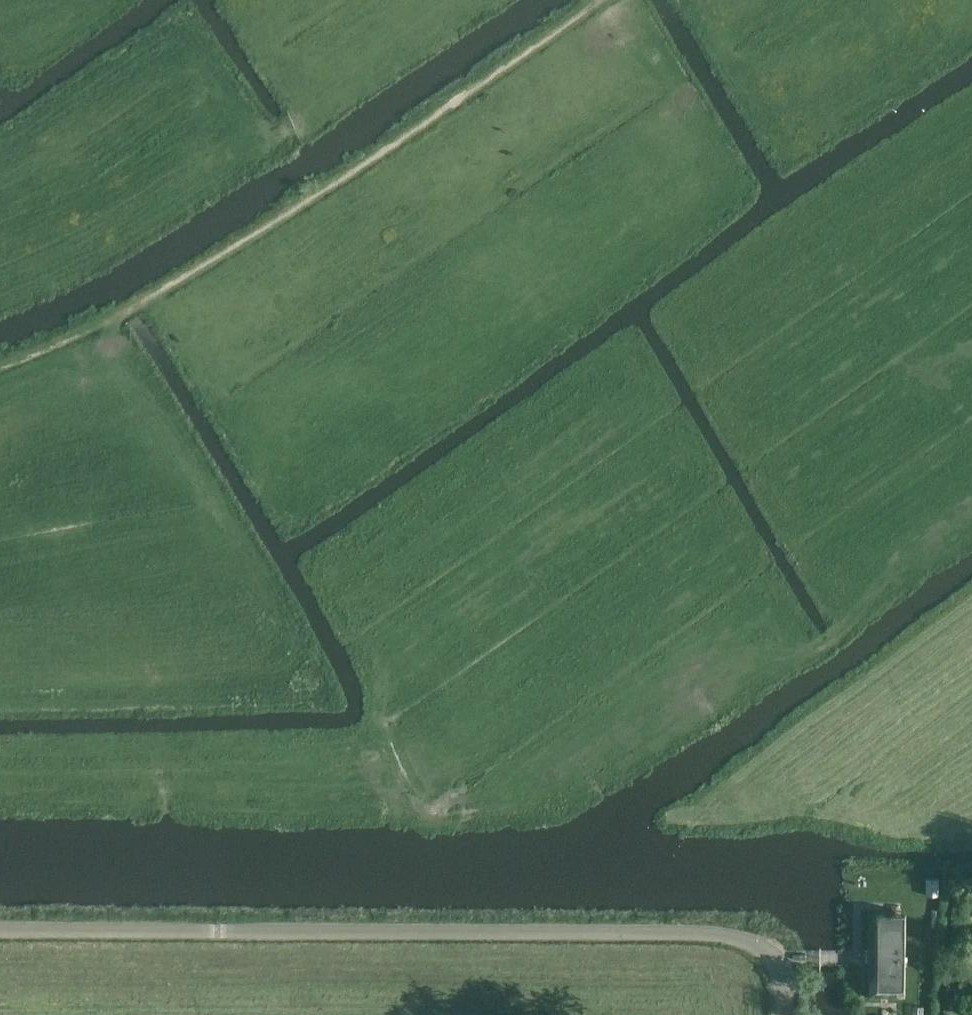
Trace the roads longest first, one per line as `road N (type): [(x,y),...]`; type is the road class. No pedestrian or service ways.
road 1 (unclassified): [(786,1014),(786,964),(721,936),(0,930)]
road 2 (track): [(603,0),(340,186),(119,323),(0,372)]

